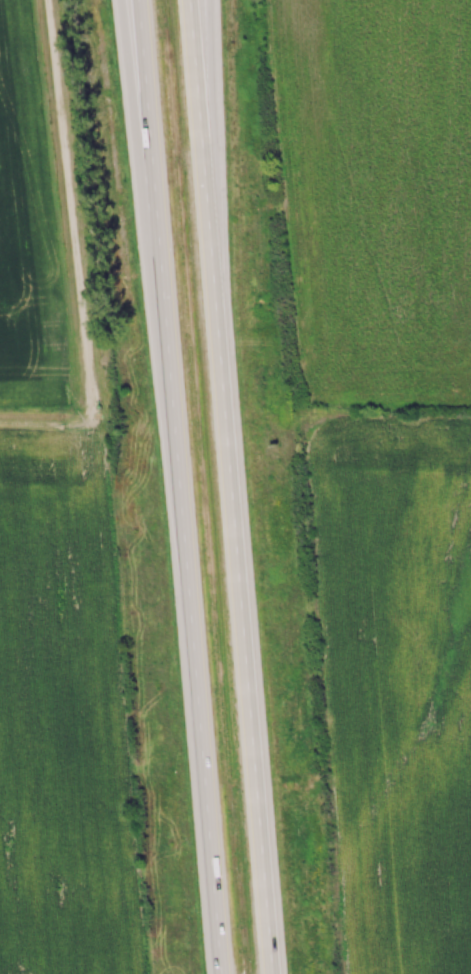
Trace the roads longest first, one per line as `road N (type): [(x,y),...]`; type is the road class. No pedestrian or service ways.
road 1 (motorway): [(127,0),(222,973)]
road 2 (motorway): [(273,973),(242,699),(184,0)]
road 3 (motorway): [(199,148),(201,0)]
road 4 (motorway): [(116,0),(135,119)]

